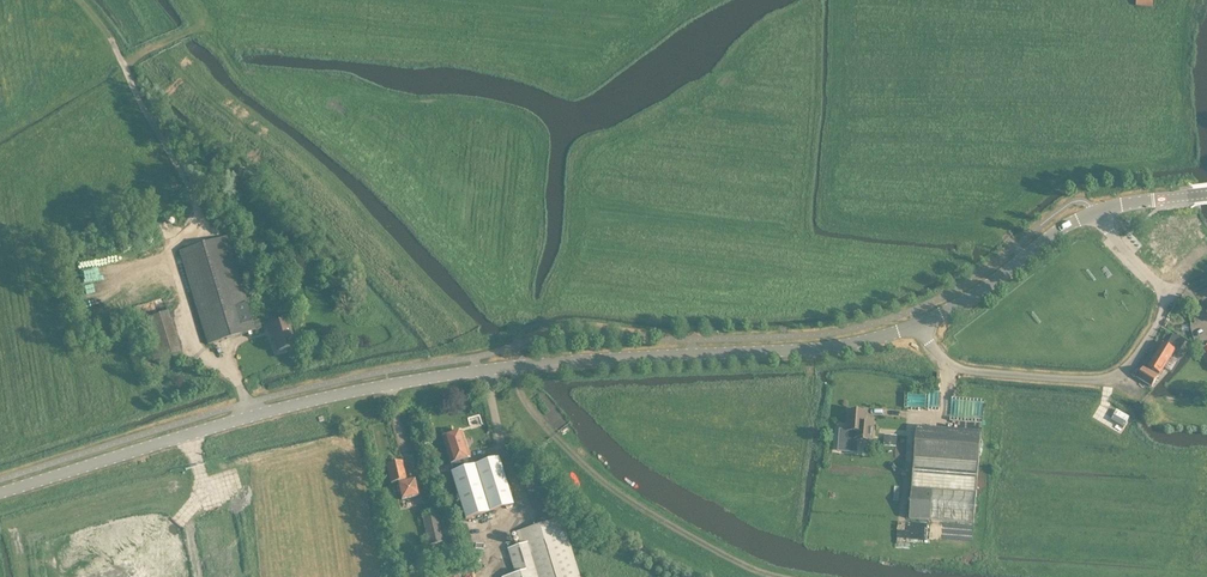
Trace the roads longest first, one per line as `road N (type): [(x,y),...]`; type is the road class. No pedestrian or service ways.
road 1 (tertiary): [(0,492),(251,416),(410,380),(520,364),(842,345),(916,324)]
road 2 (unclassified): [(916,324),(941,359),(960,370),(1114,378),(1156,327),(1164,301),(1093,213)]
road 3 (track): [(123,65),(201,219),(169,249),(197,352),(230,368),(251,416)]
road 4 (track): [(463,335),(480,355),(509,365),(530,407),(613,494),(779,576)]
road 5 (track): [(494,576),(500,532),(521,506),(485,369)]
road 6 (tertiary): [(916,324),(982,290),(1093,213)]

